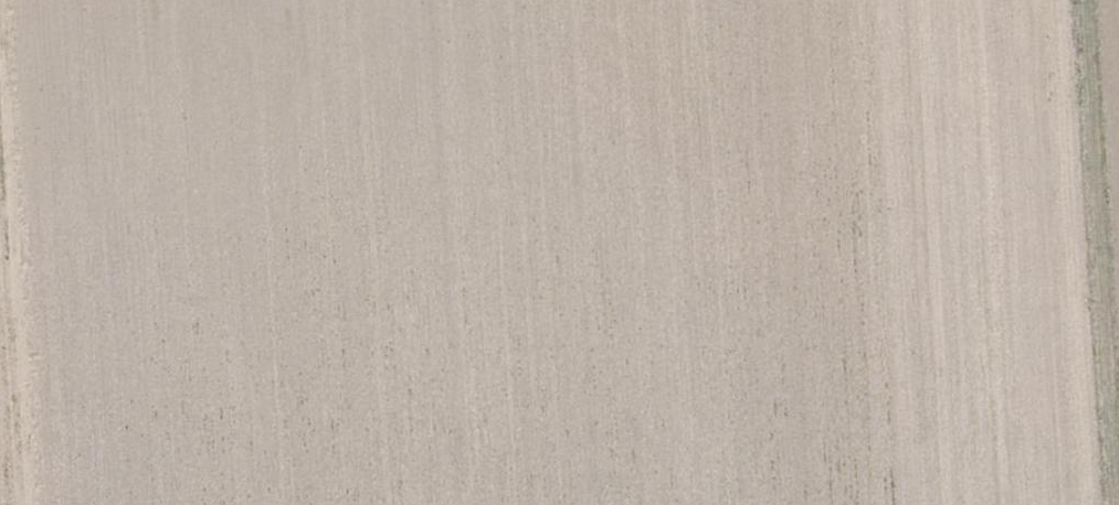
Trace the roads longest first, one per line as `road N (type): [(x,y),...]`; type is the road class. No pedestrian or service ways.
road 1 (track): [(1093,504),(1060,0)]

